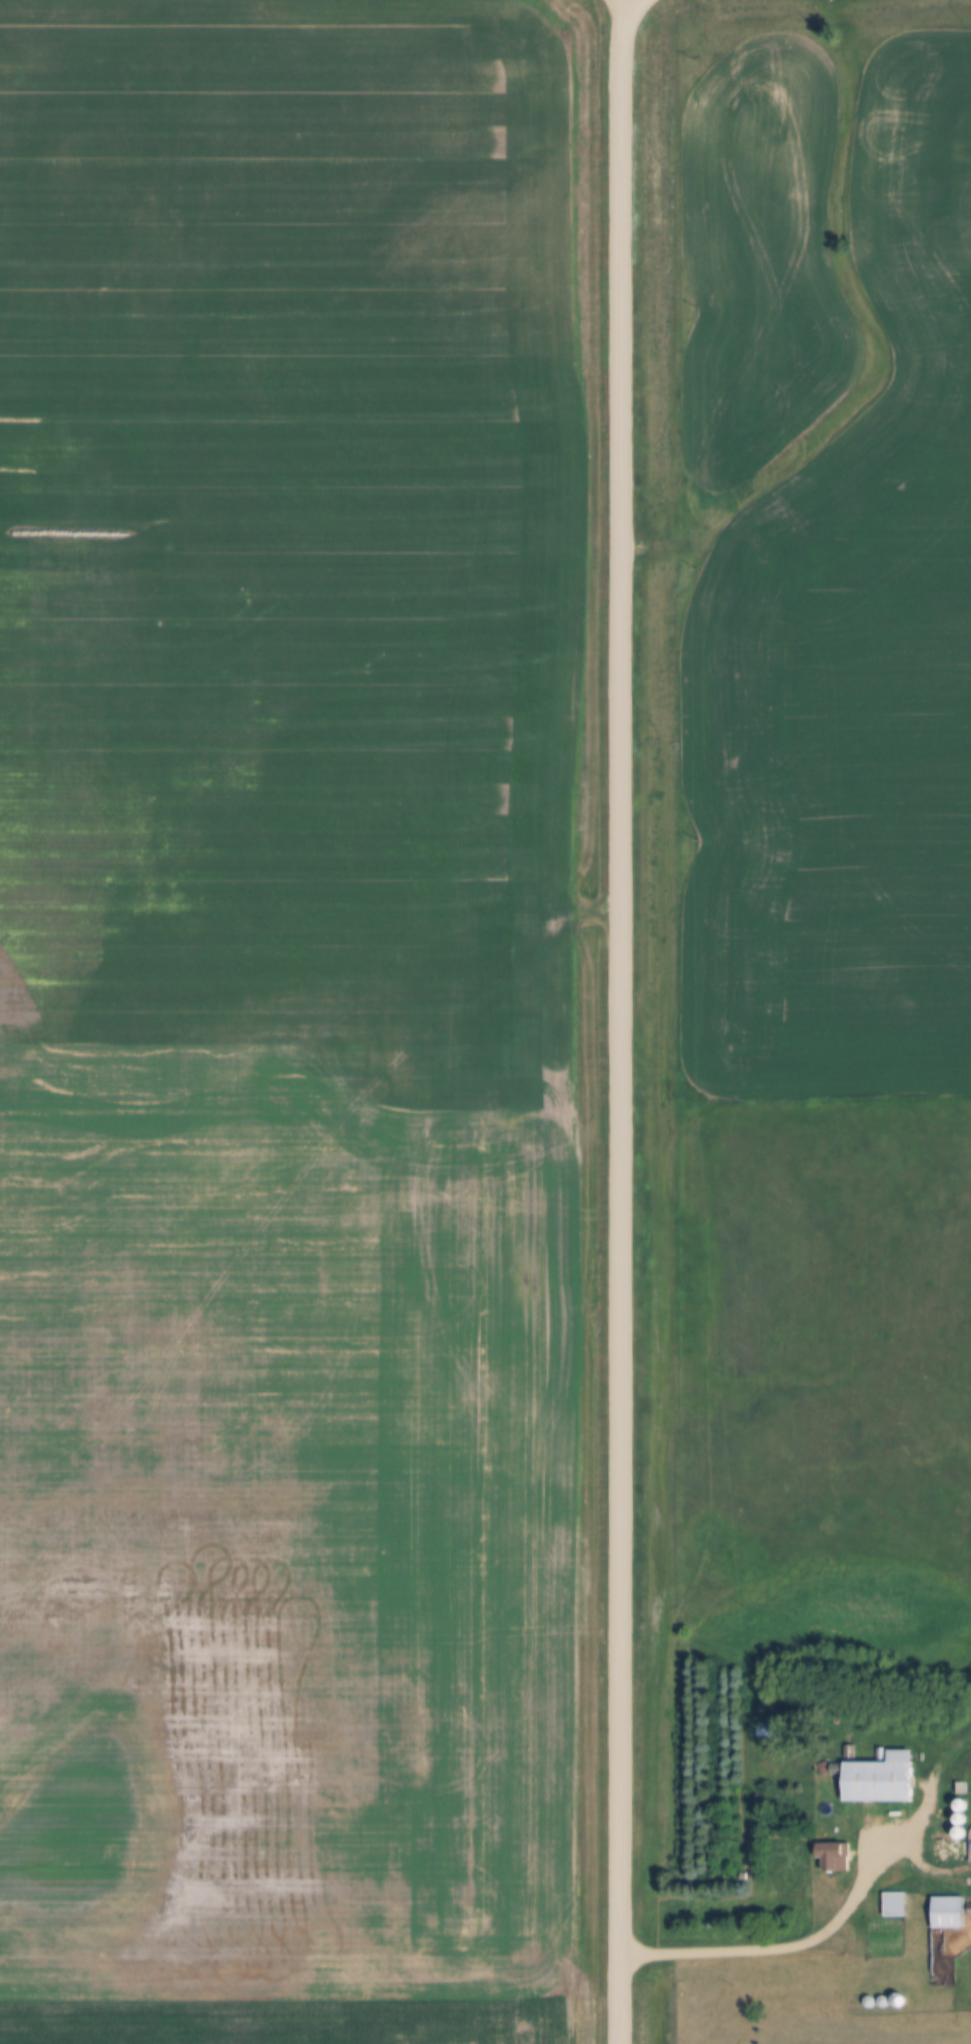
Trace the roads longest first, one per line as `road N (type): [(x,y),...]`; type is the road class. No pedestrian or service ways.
road 1 (tertiary): [(620,2043),(621,0)]

